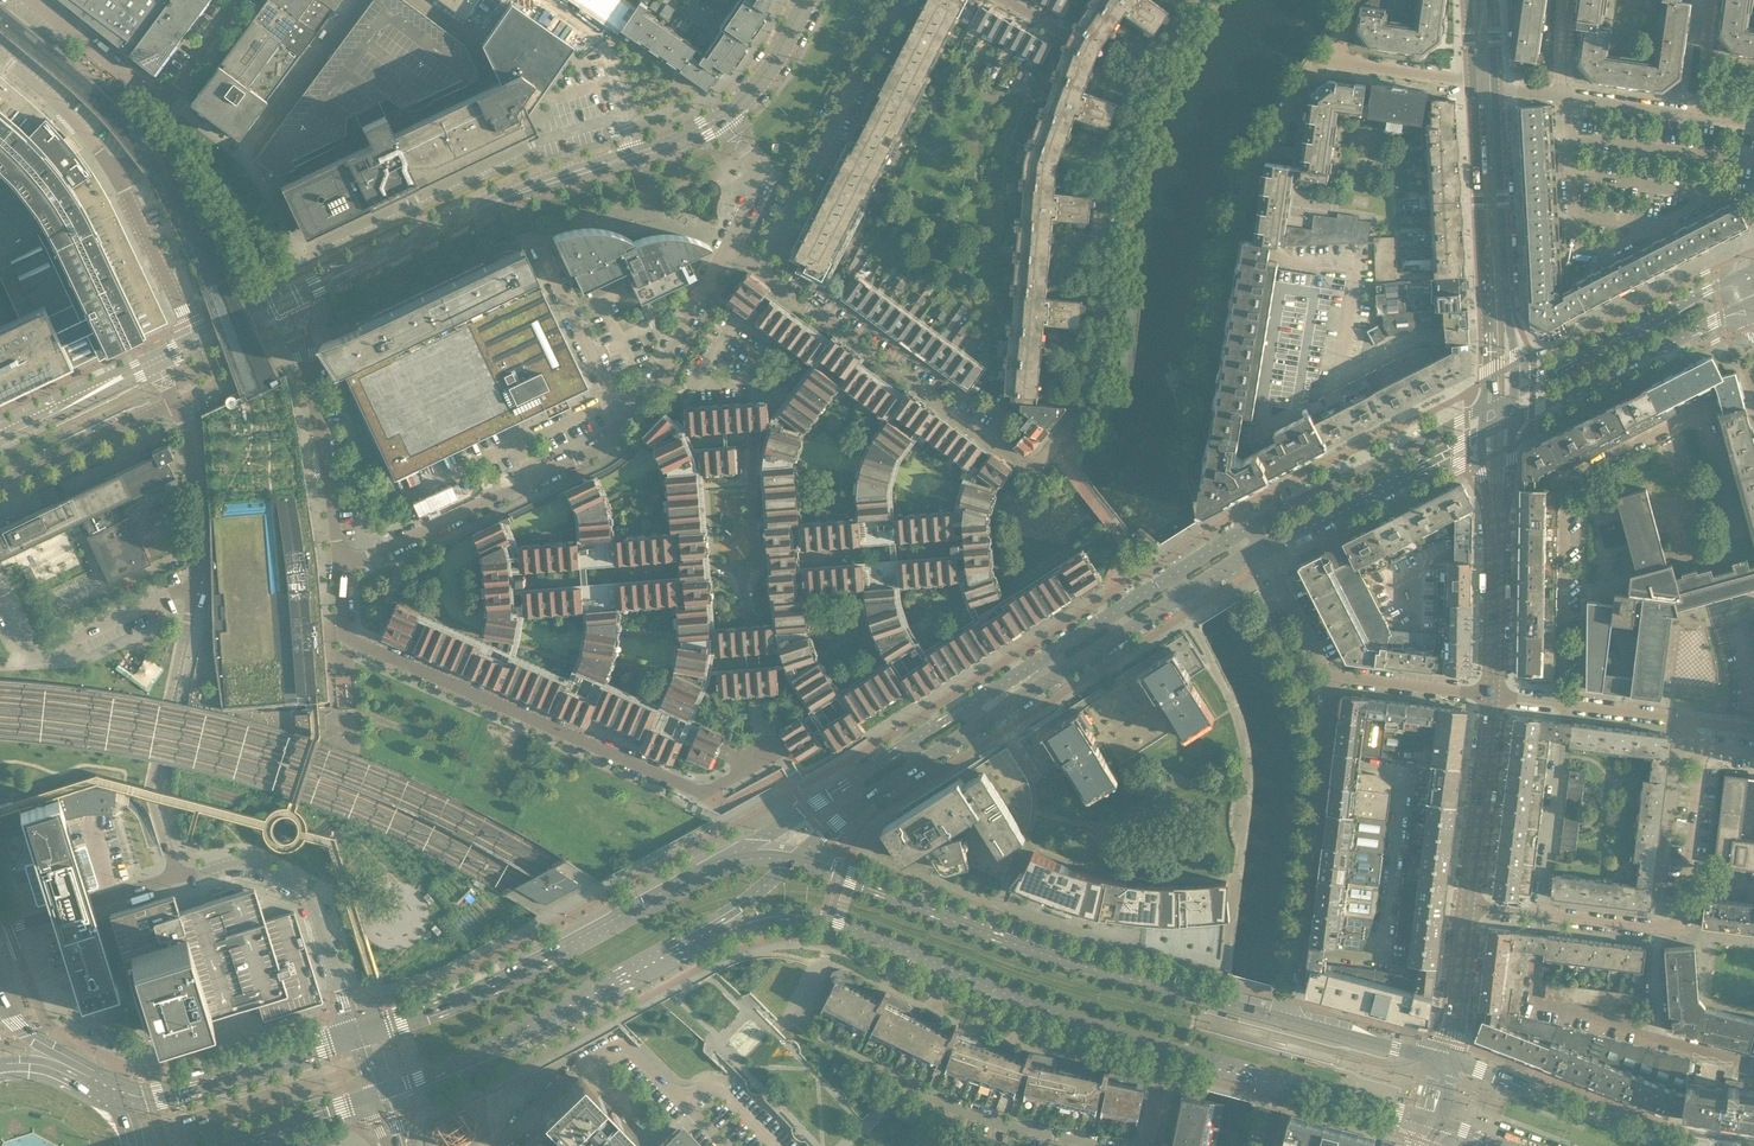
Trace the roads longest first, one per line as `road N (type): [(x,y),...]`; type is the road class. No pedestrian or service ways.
road 1 (residential): [(1198,0),(1148,75),(1110,190),(1087,401),(1034,464),(789,292)]
road 2 (residential): [(625,114),(529,145),(307,249),(292,247),(266,186),(243,157),(357,0)]
road 3 (tertiary): [(1251,525),(715,866)]
road 4 (secondary): [(703,934),(779,915),(827,919),(1077,1018),(1286,1080)]
road 5 (residential): [(1486,334),(1413,339),(1337,378),(1356,265),(1284,261),(1232,245),(1246,170),(1322,58)]
road 6 (residential): [(757,733),(771,753),(698,792),(347,640),(340,564)]
road 7 (tertiary): [(792,860),(825,830),(1258,547)]
road 8 (secondary): [(1283,1020),(1043,953),(792,860)]
road 9 (secondary): [(715,866),(498,983),(353,1032)]
road 10 (secondary): [(374,1091),(476,1053),(703,934)]
road 11 (residential): [(1540,913),(1676,925),(1702,748),(1683,721)]
road 12 (residential): [(1283,1020),(1329,676)]
road 13 (residential): [(1753,1065),(1542,1009),(1533,999),(1540,913)]
road 14 (residential): [(340,564),(626,429)]
road 15 (residential): [(195,580),(153,788),(177,878)]
road 16 (residential): [(758,270),(898,0)]
road 17 (tertiary): [(1511,388),(1495,87)]
road 18 (residential): [(177,878),(238,860),(304,891),(353,1032)]
road 19 (tertiary): [(1508,423),(1751,305)]
road 20 (tertiary): [(1745,273),(1511,388)]
road 21 (tertiary): [(1481,404),(1251,525)]
road 22 (tertiary): [(1471,81),(1486,334)]
road 23 (tertiary): [(355,267),(587,169)]
road 24 (residential): [(684,1101),(624,1043),(580,1065),(498,1145)]
road 25 (secondary): [(1676,1145),(1444,1060)]
road 26 (secondary): [(353,1032),(157,1086),(114,1078)]
road 27 (tertiary): [(1258,547),(1478,438)]
road 28 (residential): [(195,580),(73,638),(20,640),(0,604)]
road 29 (residential): [(1564,703),(1566,481)]
road 30 (residential): [(626,429),(532,235)]
road 31 (residential): [(1540,913),(1564,703)]
road 32 (tertiary): [(1468,905),(1493,696)]
road 33 (residential): [(626,429),(729,246)]
road 34 (residential): [(1566,481),(1753,394)]
road 35 (residential): [(1102,1145),(1021,1130),(905,1087)]
road 36 (residential): [(340,564),(309,373)]
road 37 (residential): [(0,484),(173,402)]
road 38 (residential): [(0,932),(177,878)]
road 39 (residential): [(173,402),(188,453),(195,580)]
road 40 (secondary): [(207,1145),(374,1091)]
road 41 (residential): [(194,335),(119,178)]
road 42 (residential): [(119,178),(79,124),(0,53)]
road 43 (residential): [(165,106),(32,0)]
road 44 (tertiary): [(1493,696),(1496,526)]
road 45 (secondary): [(1444,1060),(1283,1020)]
road 46 (residential): [(1493,696),(1329,676)]
road 47 (tertiary): [(726,122),(773,73),(814,0)]
road 48 (secondary): [(1286,1080),(1429,1118)]
road 49 (residential): [(1329,676),(1258,547)]
road 50 (residential): [(1465,79),(1322,58)]
road 51 (residential): [(1559,95),(1700,117)]
road 52 (tertiary): [(799,0),(757,76),(718,112)]
road 53 (residential): [(729,246),(756,185),(756,167),(726,122)]
road 54 (tertiary): [(1447,1041),(1468,905)]
road 55 (residential): [(165,106),(243,0)]
road 56 (residential): [(1564,703),(1683,721)]
road 57 (residential): [(775,1145),(711,1087),(684,1101)]

